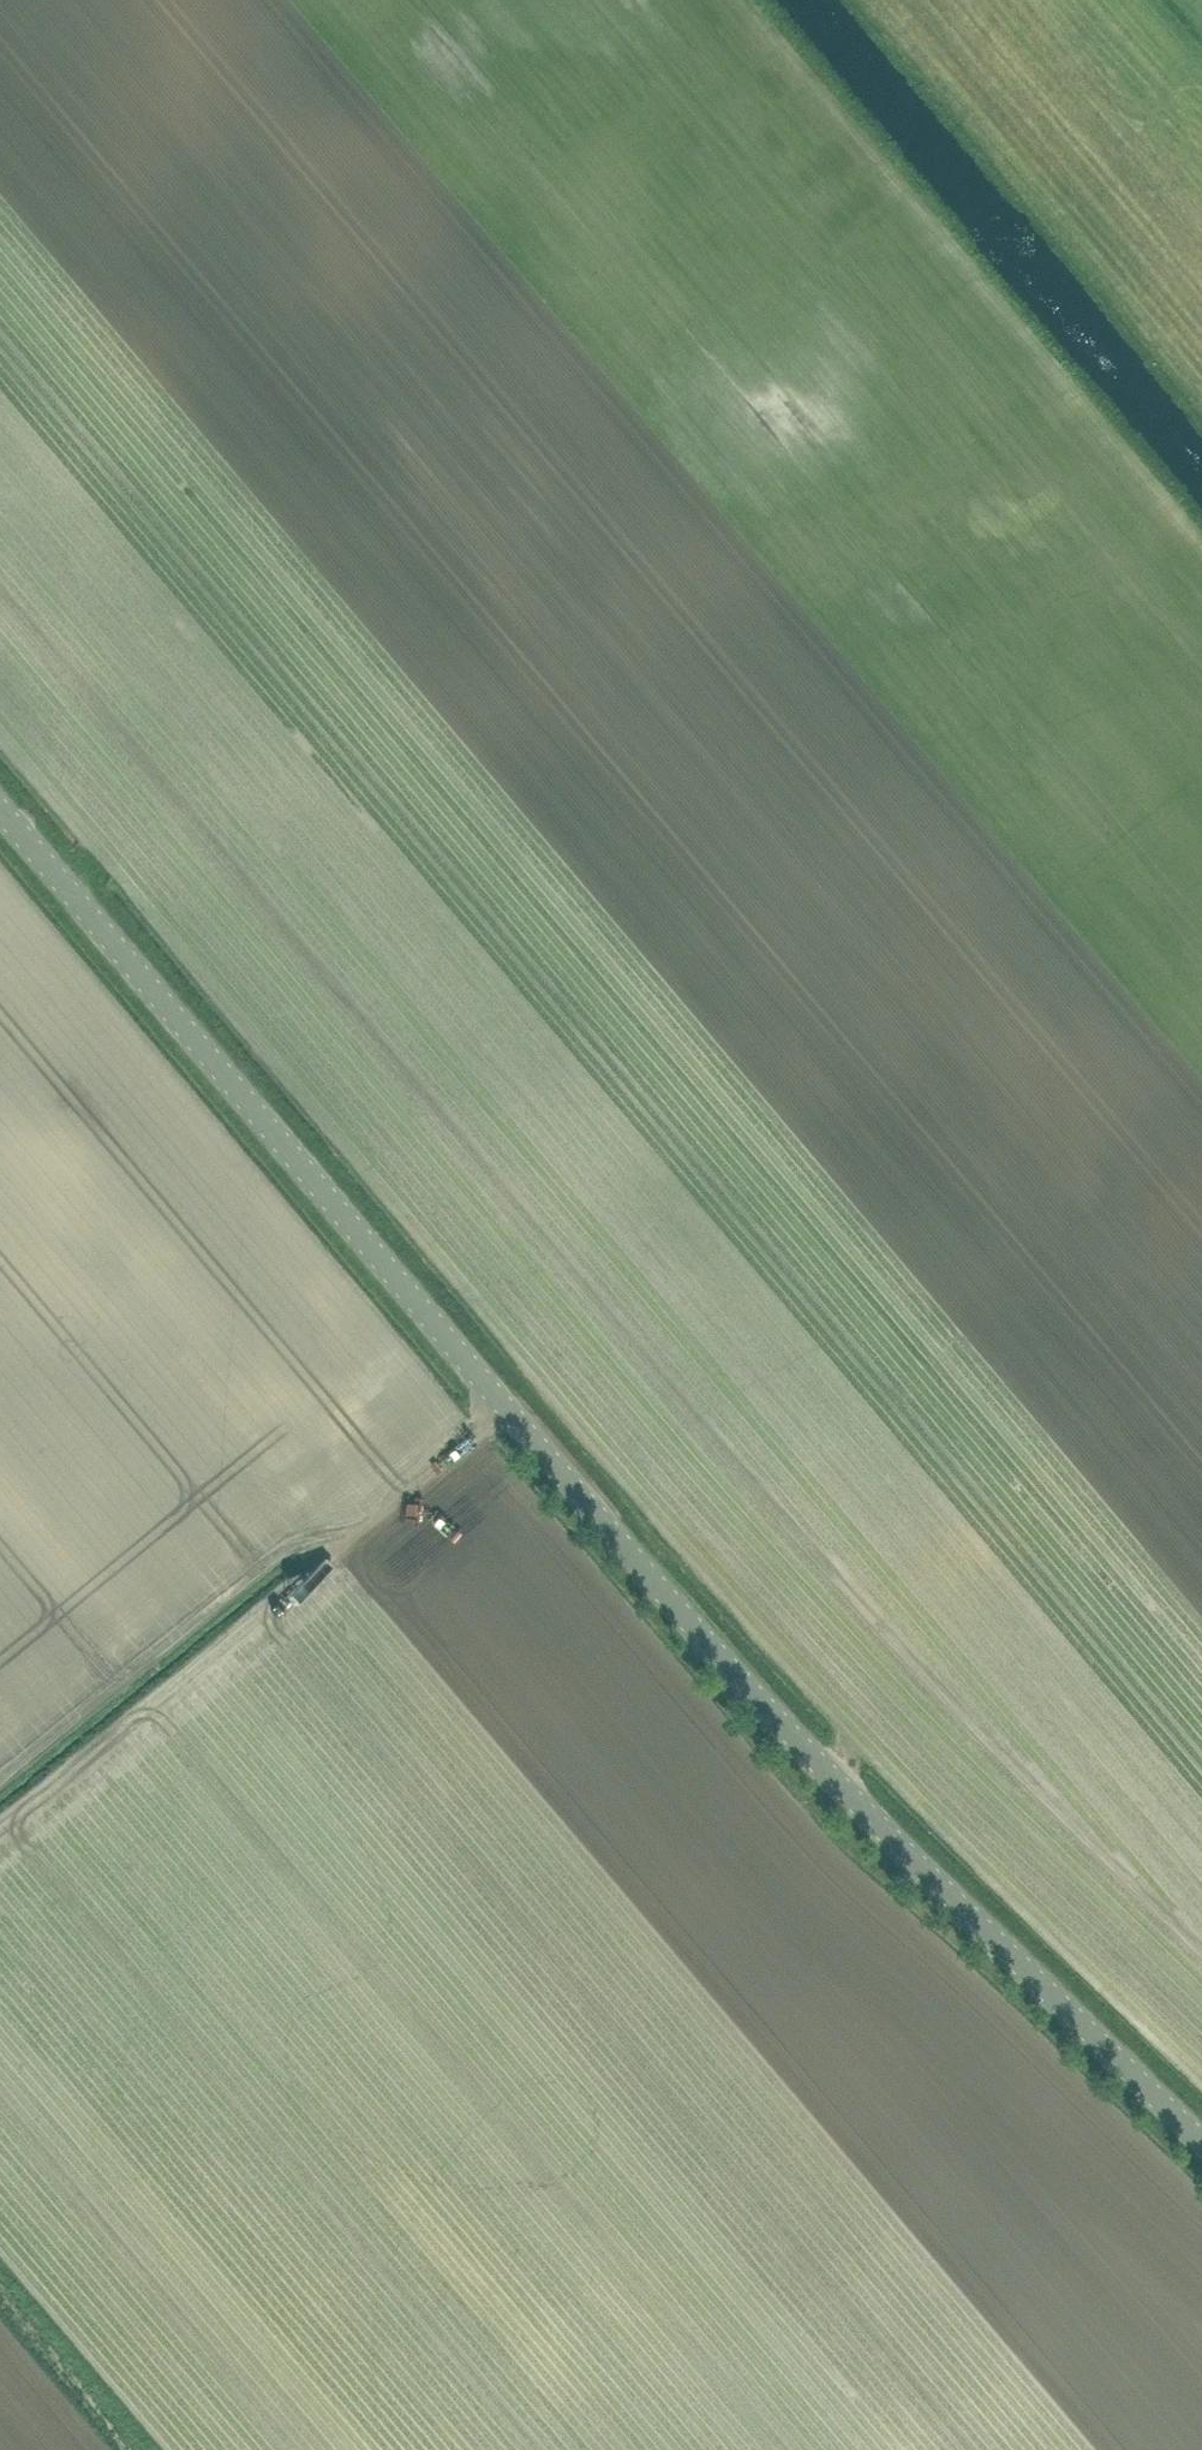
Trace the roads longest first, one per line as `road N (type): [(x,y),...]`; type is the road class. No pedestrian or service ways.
road 1 (tertiary): [(1201,2129),(881,1831),(0,799)]

